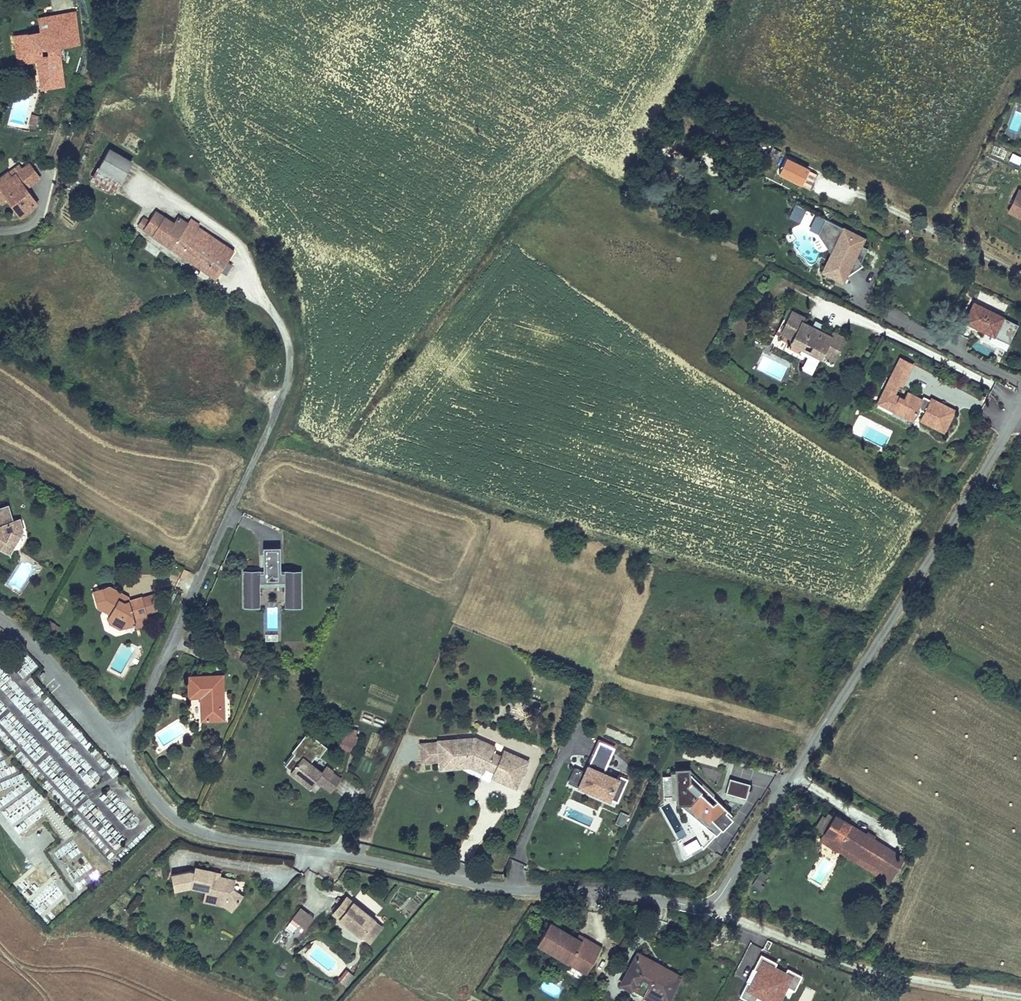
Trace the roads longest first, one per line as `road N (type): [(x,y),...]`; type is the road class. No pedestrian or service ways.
road 1 (residential): [(0,618),(64,678),(157,801),(189,826),(493,887),(708,905),(1020,411)]

